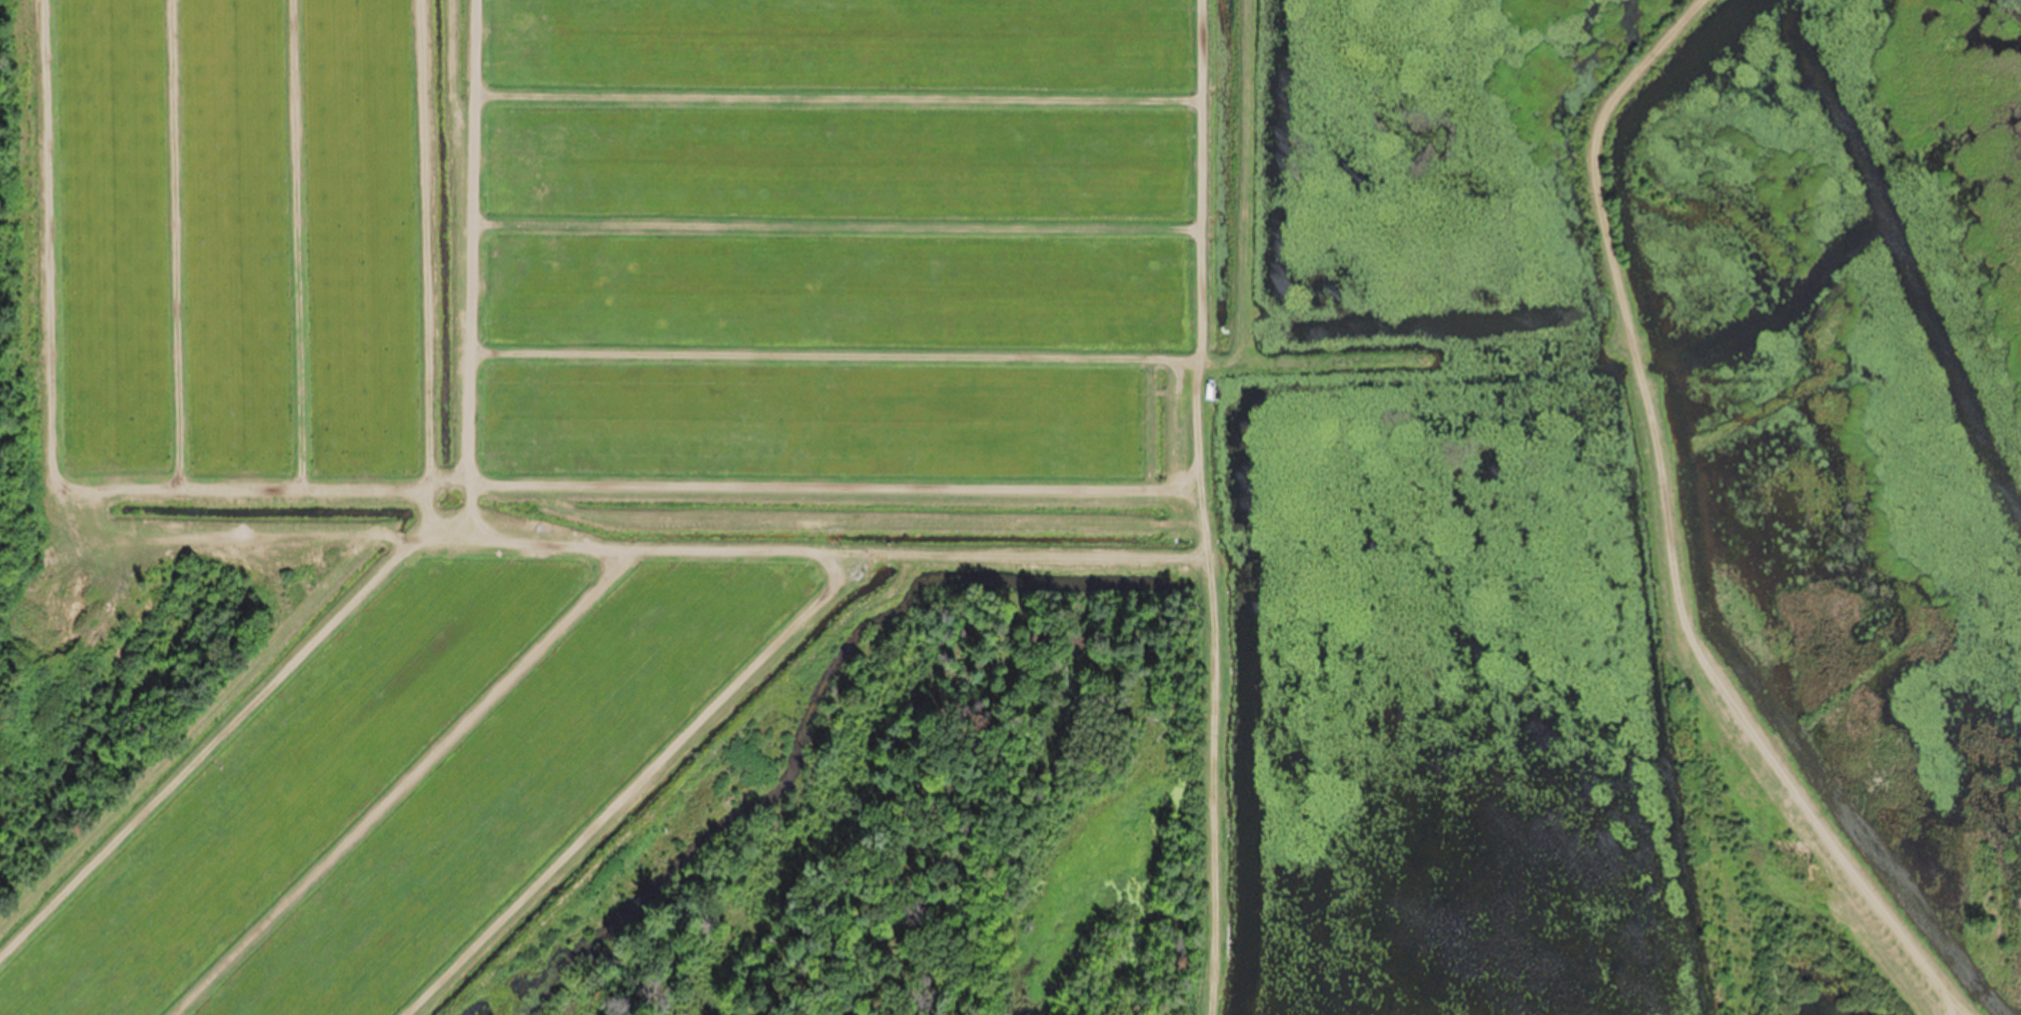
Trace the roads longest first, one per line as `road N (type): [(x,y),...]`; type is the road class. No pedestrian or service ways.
road 1 (residential): [(1936,1014),(1818,934),(1766,886),(1716,791),(1679,661),(1626,361),(1601,147),(1624,71),(1698,0)]
road 2 (residential): [(1626,361),(1202,361)]

